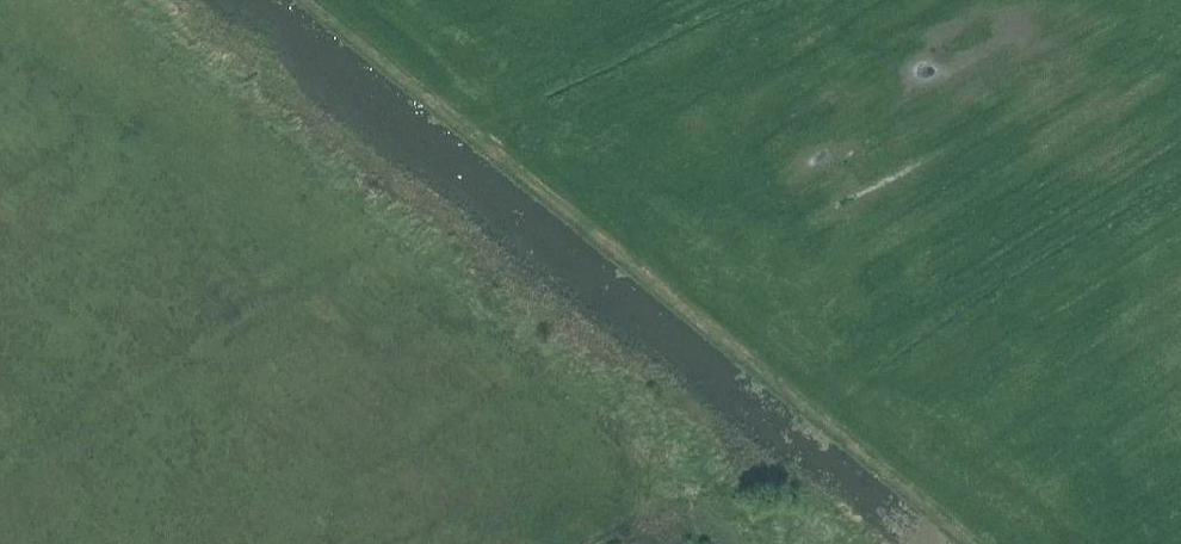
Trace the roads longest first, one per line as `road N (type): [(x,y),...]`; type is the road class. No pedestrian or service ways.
road 1 (track): [(993,543),(324,0)]

